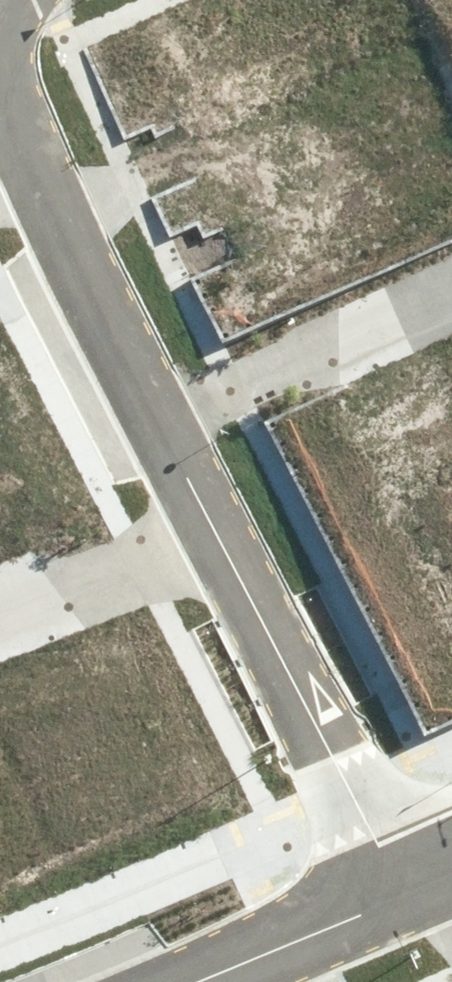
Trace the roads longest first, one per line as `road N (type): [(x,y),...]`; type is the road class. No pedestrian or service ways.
road 1 (residential): [(401,890),(220,529)]
road 2 (residential): [(165,420),(0,74)]
road 3 (residential): [(165,420),(451,290)]
road 4 (residential): [(0,609),(220,529)]
road 5 (residential): [(197,981),(401,890)]
road 6 (residential): [(220,529),(165,420)]

